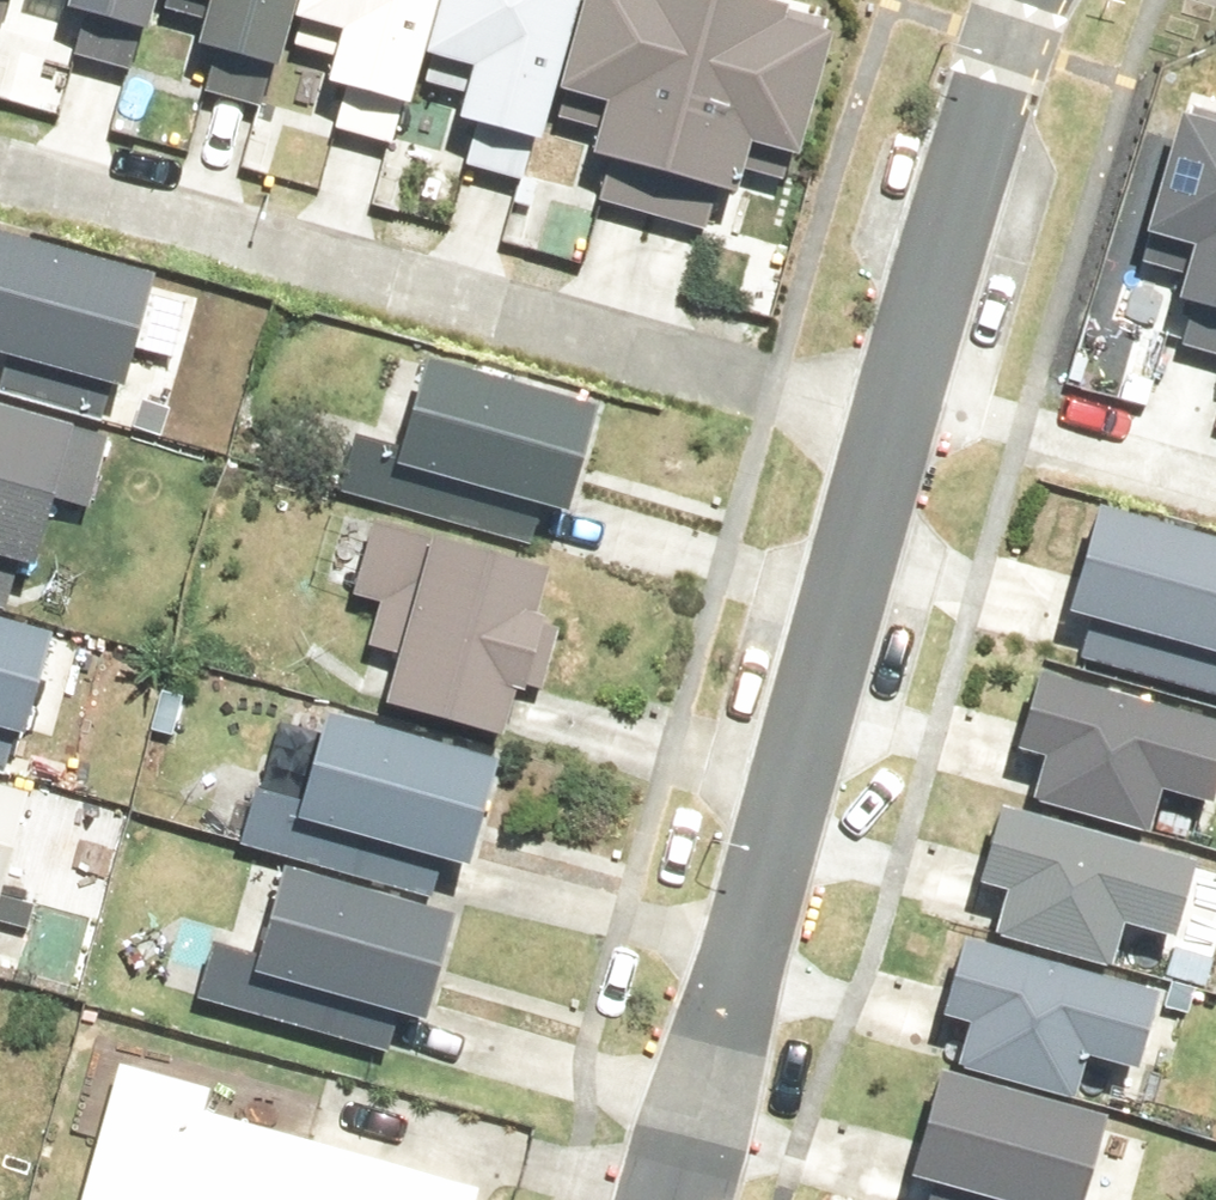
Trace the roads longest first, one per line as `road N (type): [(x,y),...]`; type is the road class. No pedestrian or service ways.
road 1 (residential): [(0,138),(907,392)]
road 2 (residential): [(907,392),(679,1199)]
road 3 (residential): [(1039,0),(907,392)]
road 4 (residential): [(907,392),(1215,481)]

